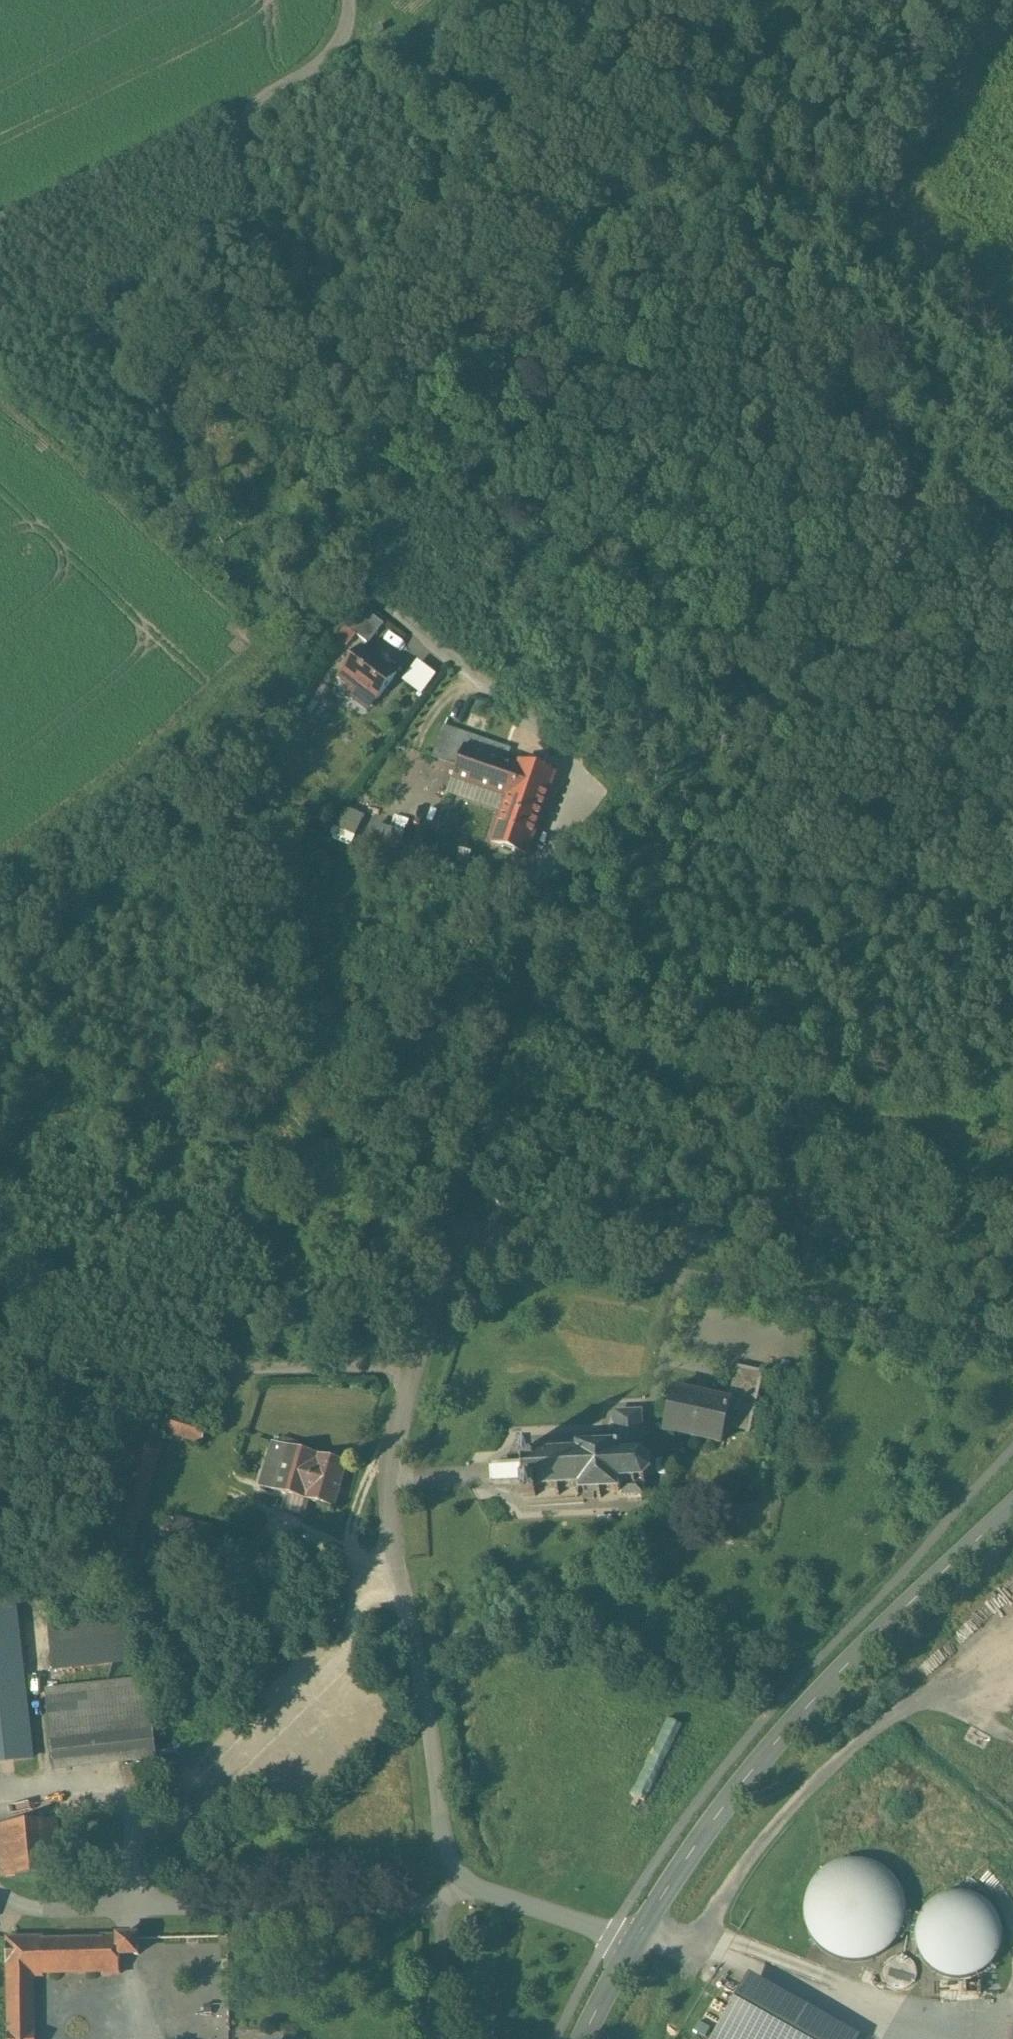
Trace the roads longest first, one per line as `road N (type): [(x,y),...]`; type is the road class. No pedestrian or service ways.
road 1 (unclassified): [(633,1941),(465,1882),(445,1842),(396,1558),(390,1477),(446,1269),(466,1251),(498,1244),(563,1250),(1012,1347)]
road 2 (tertiary): [(1012,1506),(775,1742),(633,1941)]
road 3 (track): [(134,1864),(91,1786),(0,1787)]

